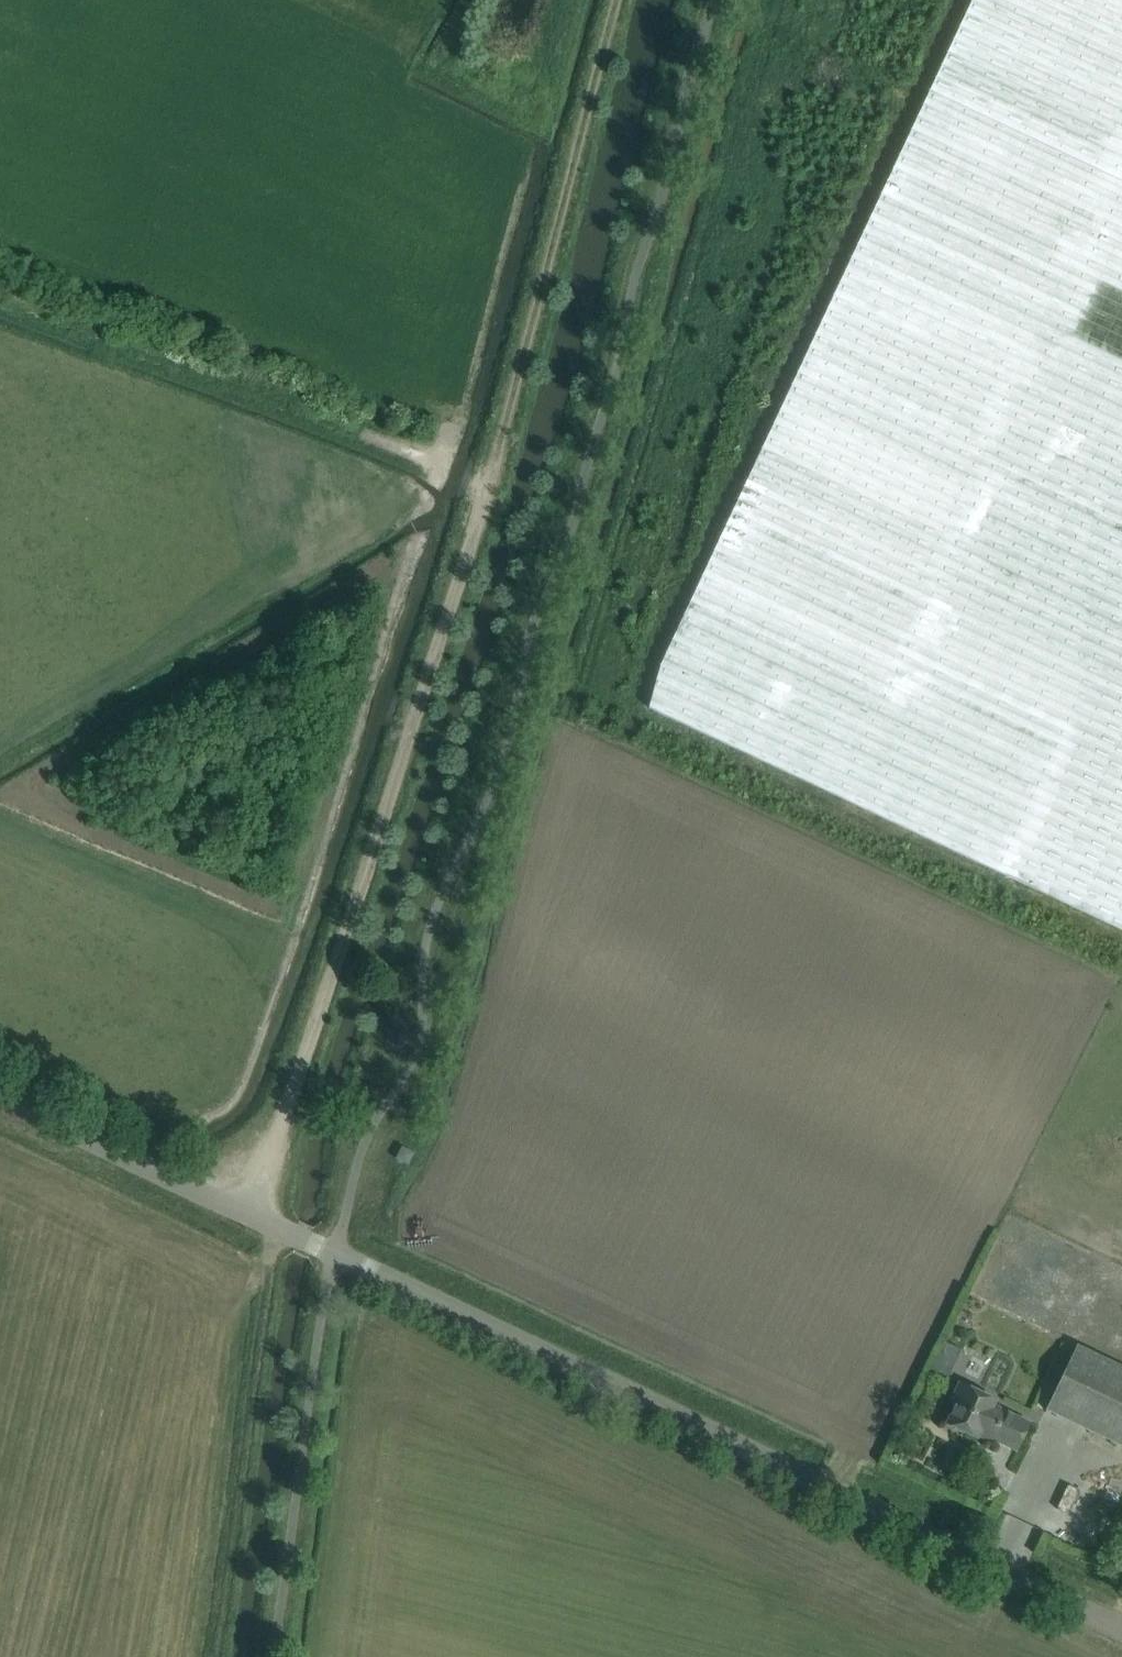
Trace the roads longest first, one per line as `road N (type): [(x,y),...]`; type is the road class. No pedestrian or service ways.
road 1 (track): [(241,1212),(289,1098),(426,670),(613,0)]
road 2 (unclassified): [(1121,1632),(332,1257)]
road 3 (unclassified): [(0,1097),(332,1257)]

